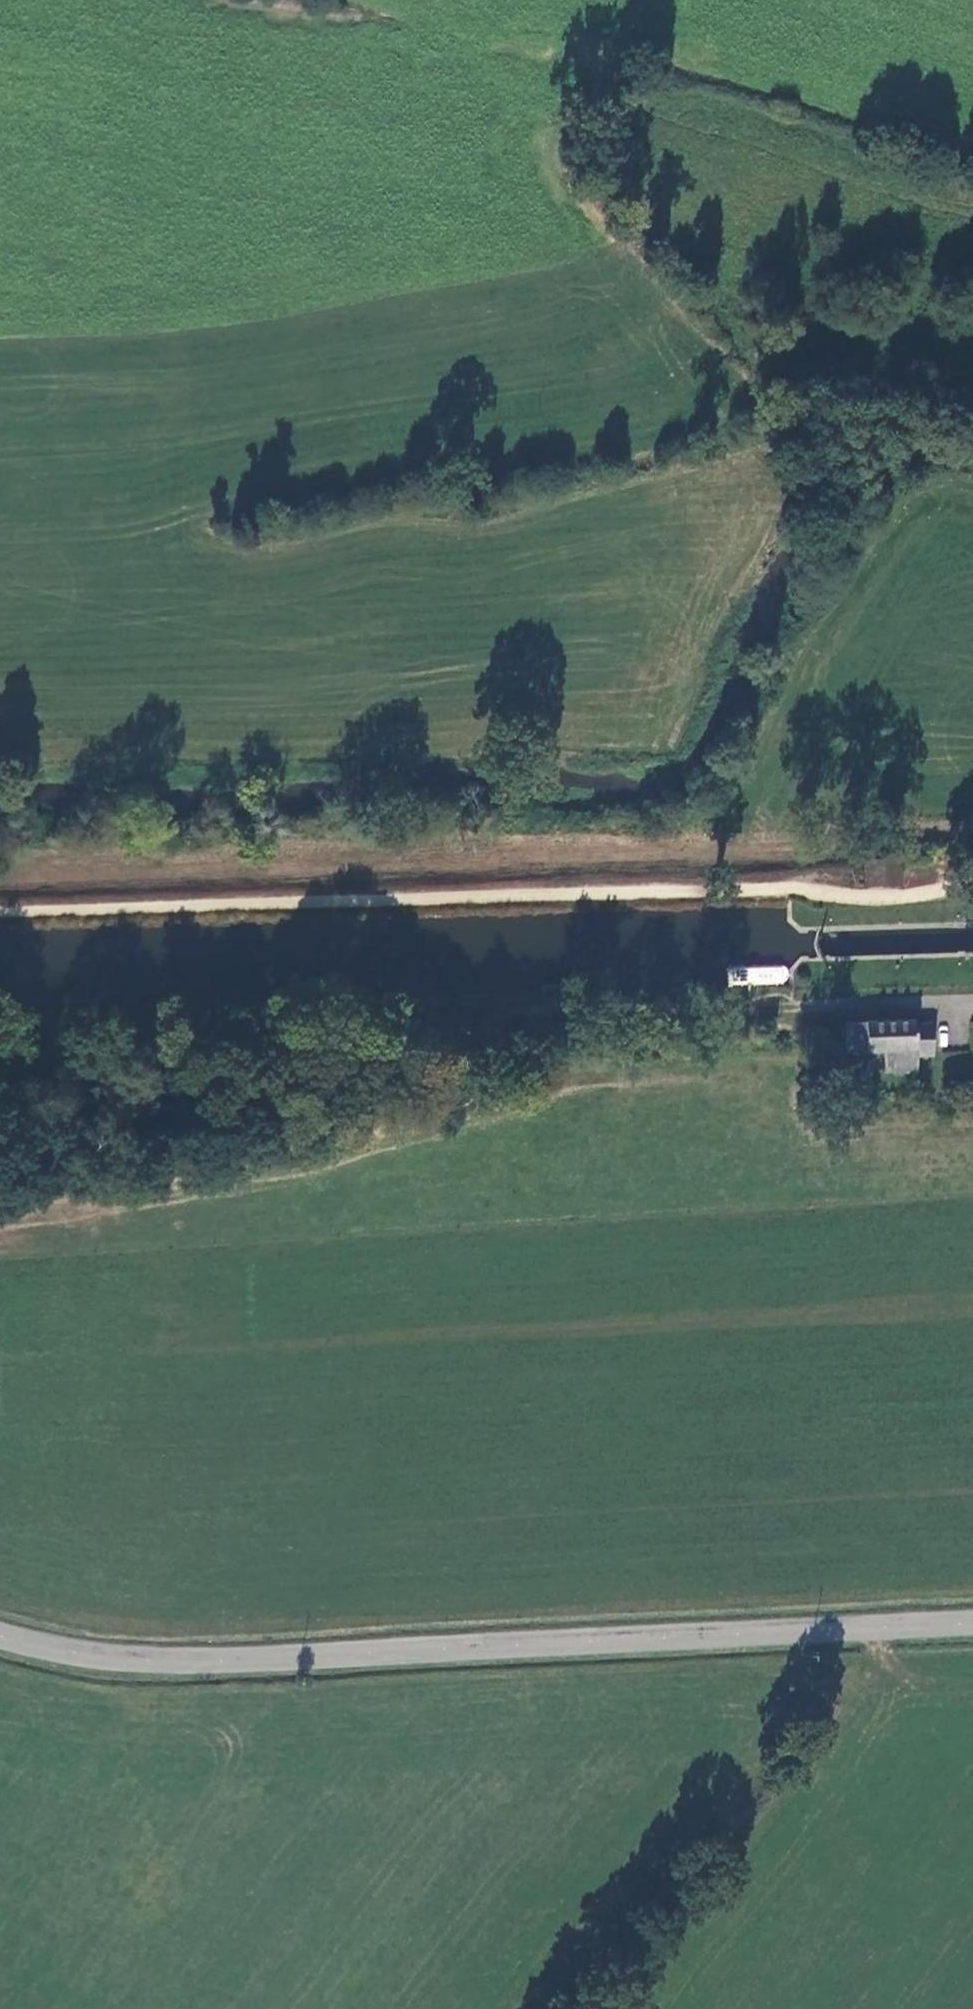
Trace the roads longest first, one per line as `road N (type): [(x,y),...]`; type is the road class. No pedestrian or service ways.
road 1 (tertiary): [(972,1626),(207,1662),(118,1657),(0,1635)]
road 2 (track): [(0,1025),(177,1014),(972,1003)]

